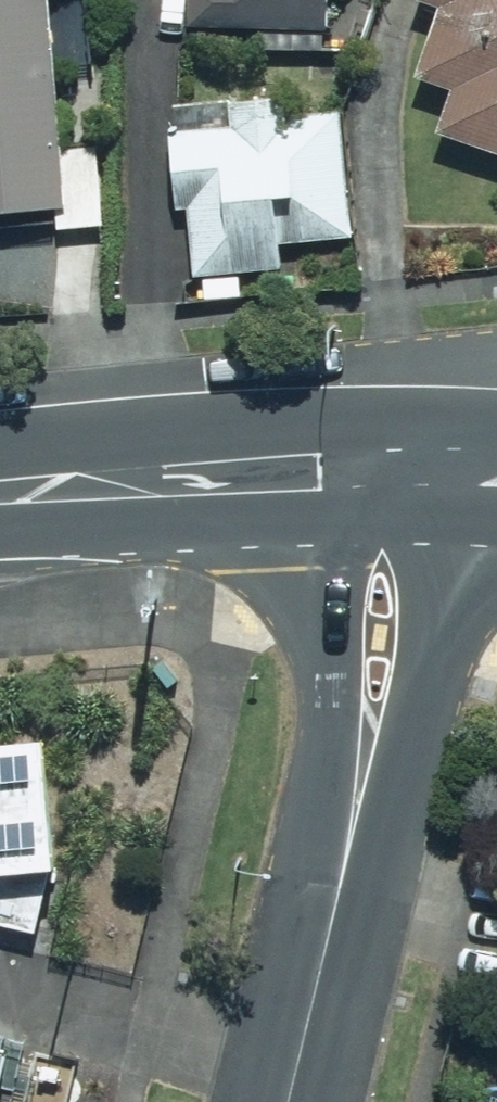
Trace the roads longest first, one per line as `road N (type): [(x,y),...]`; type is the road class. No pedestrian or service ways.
road 1 (secondary): [(472,464),(424,642),(359,824)]
road 2 (secondary): [(359,824),(325,630),(323,471)]
road 3 (secondary): [(0,490),(323,471)]
road 4 (secondary): [(290,1101),(359,824)]
road 5 (secondary): [(323,471),(472,464)]

